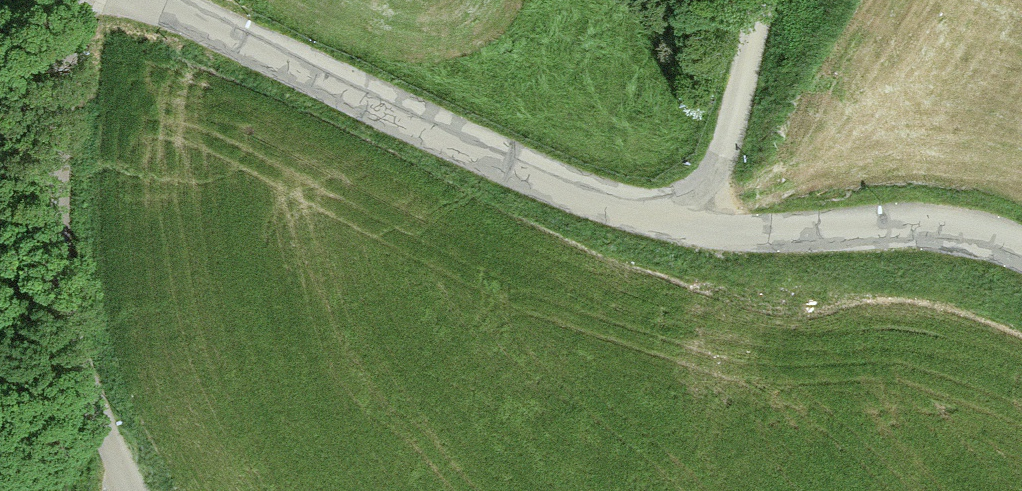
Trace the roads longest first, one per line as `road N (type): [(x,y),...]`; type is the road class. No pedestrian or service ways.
road 1 (unclassified): [(1021,254),(984,239),(776,242),(646,221),(507,171),(146,0)]
road 2 (unclassified): [(133,490),(120,473),(77,337),(64,0)]
road 3 (track): [(767,0),(709,231)]

